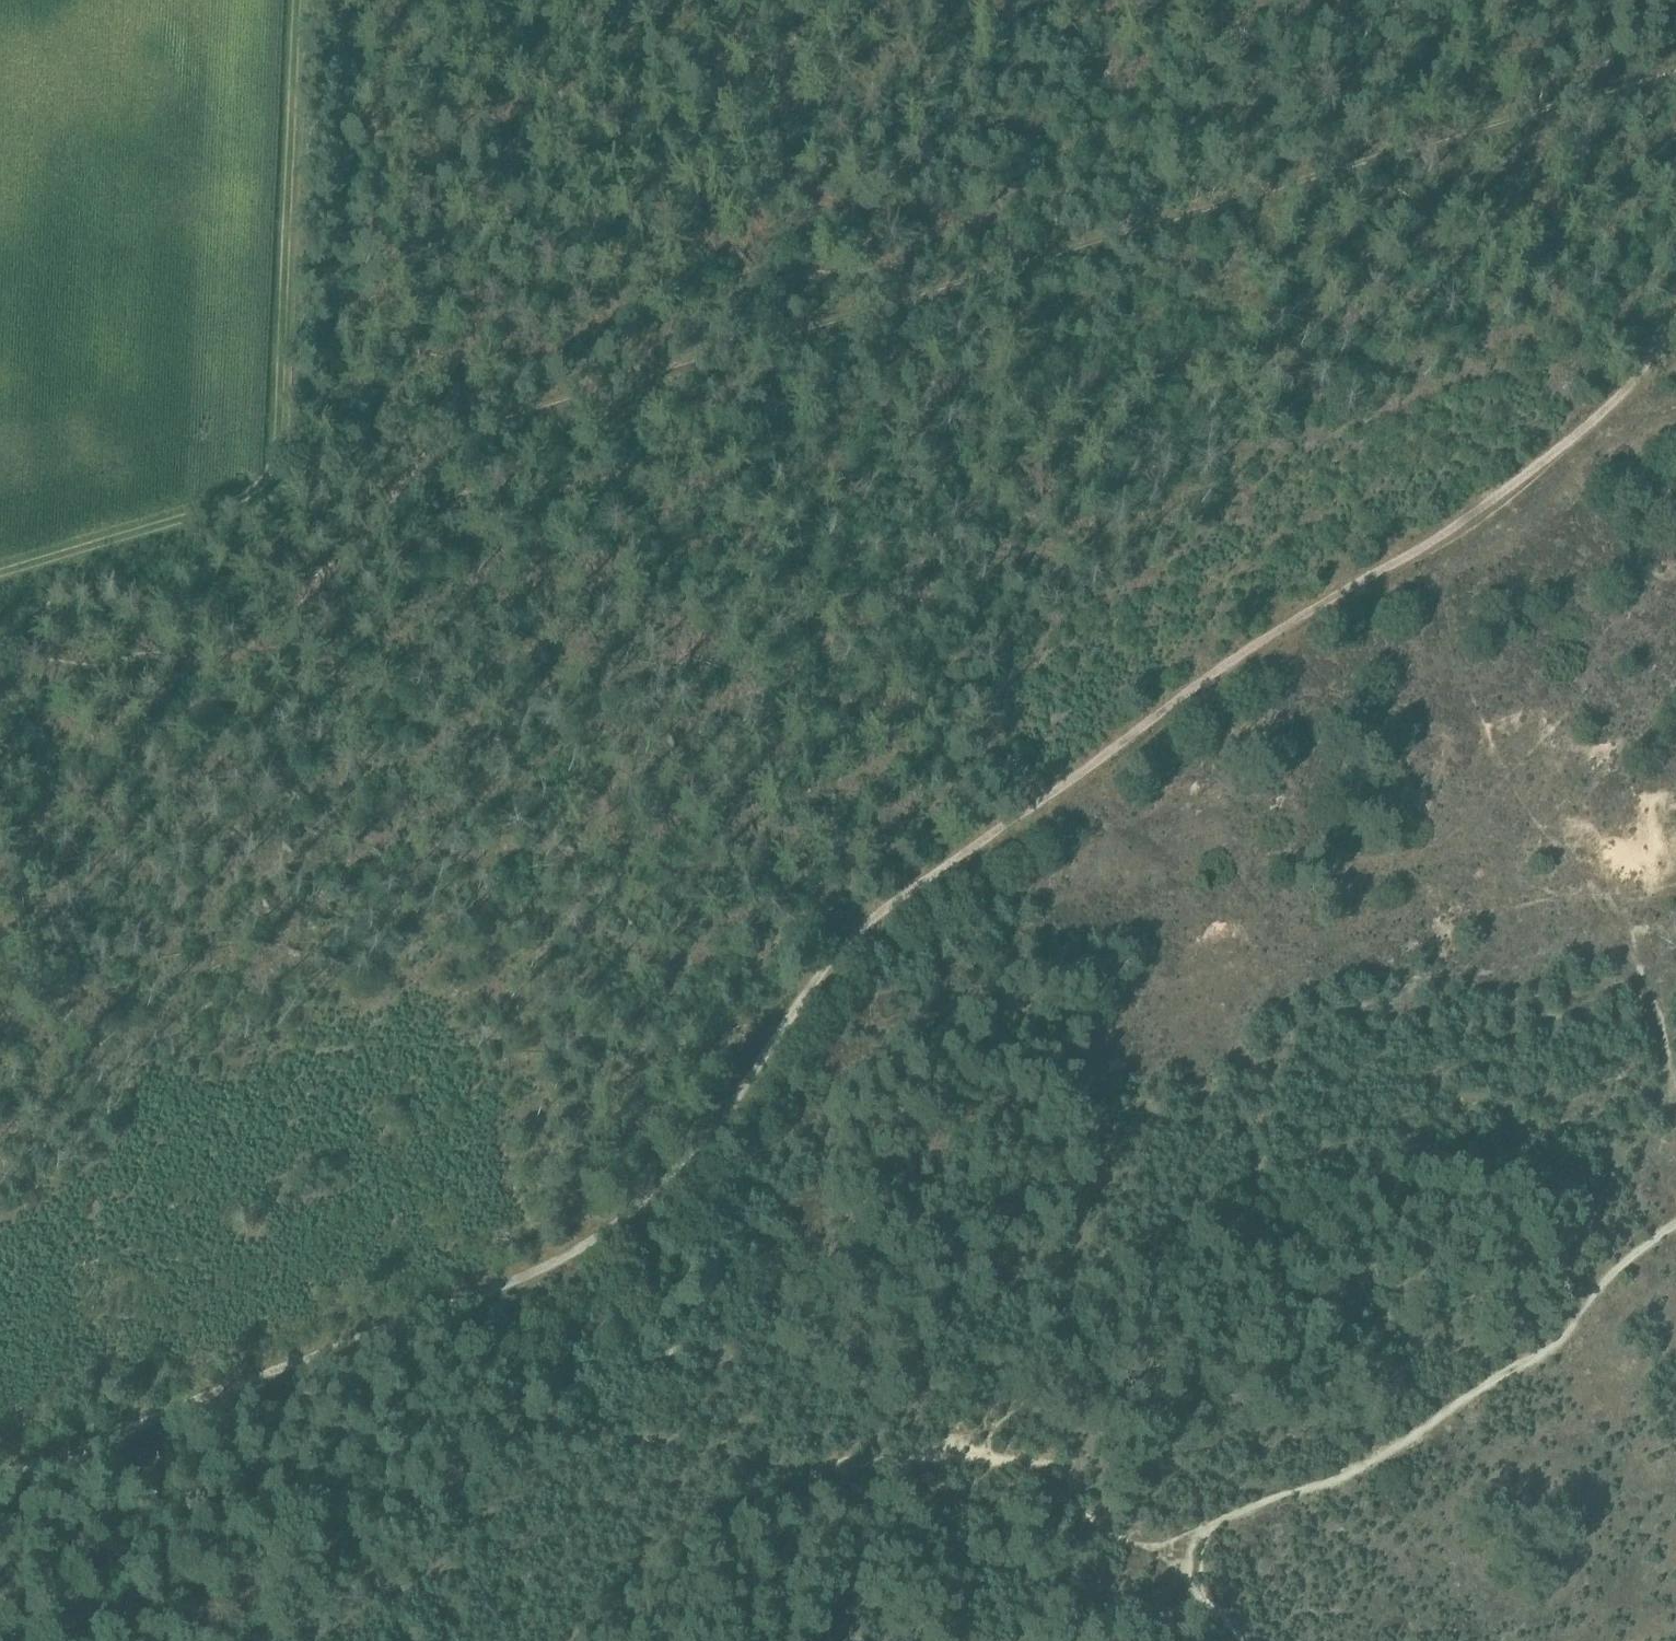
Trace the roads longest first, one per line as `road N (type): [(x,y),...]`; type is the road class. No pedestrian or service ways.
road 1 (track): [(0,1452),(111,1430),(556,1254),(627,1205),(742,1086),(842,935),(1606,419),(1675,319)]
road 2 (track): [(1675,50),(1061,259),(433,440)]
road 3 (track): [(278,481),(294,0)]
road 4 (track): [(433,440),(0,565)]

